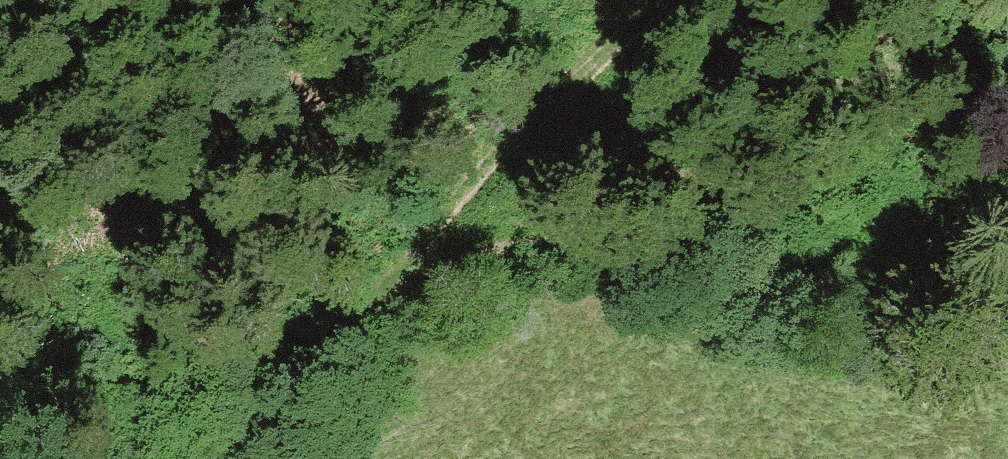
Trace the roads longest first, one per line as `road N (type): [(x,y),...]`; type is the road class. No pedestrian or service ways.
road 1 (track): [(339,316),(475,259),(532,251),(1007,312)]
road 2 (track): [(195,458),(661,0)]

